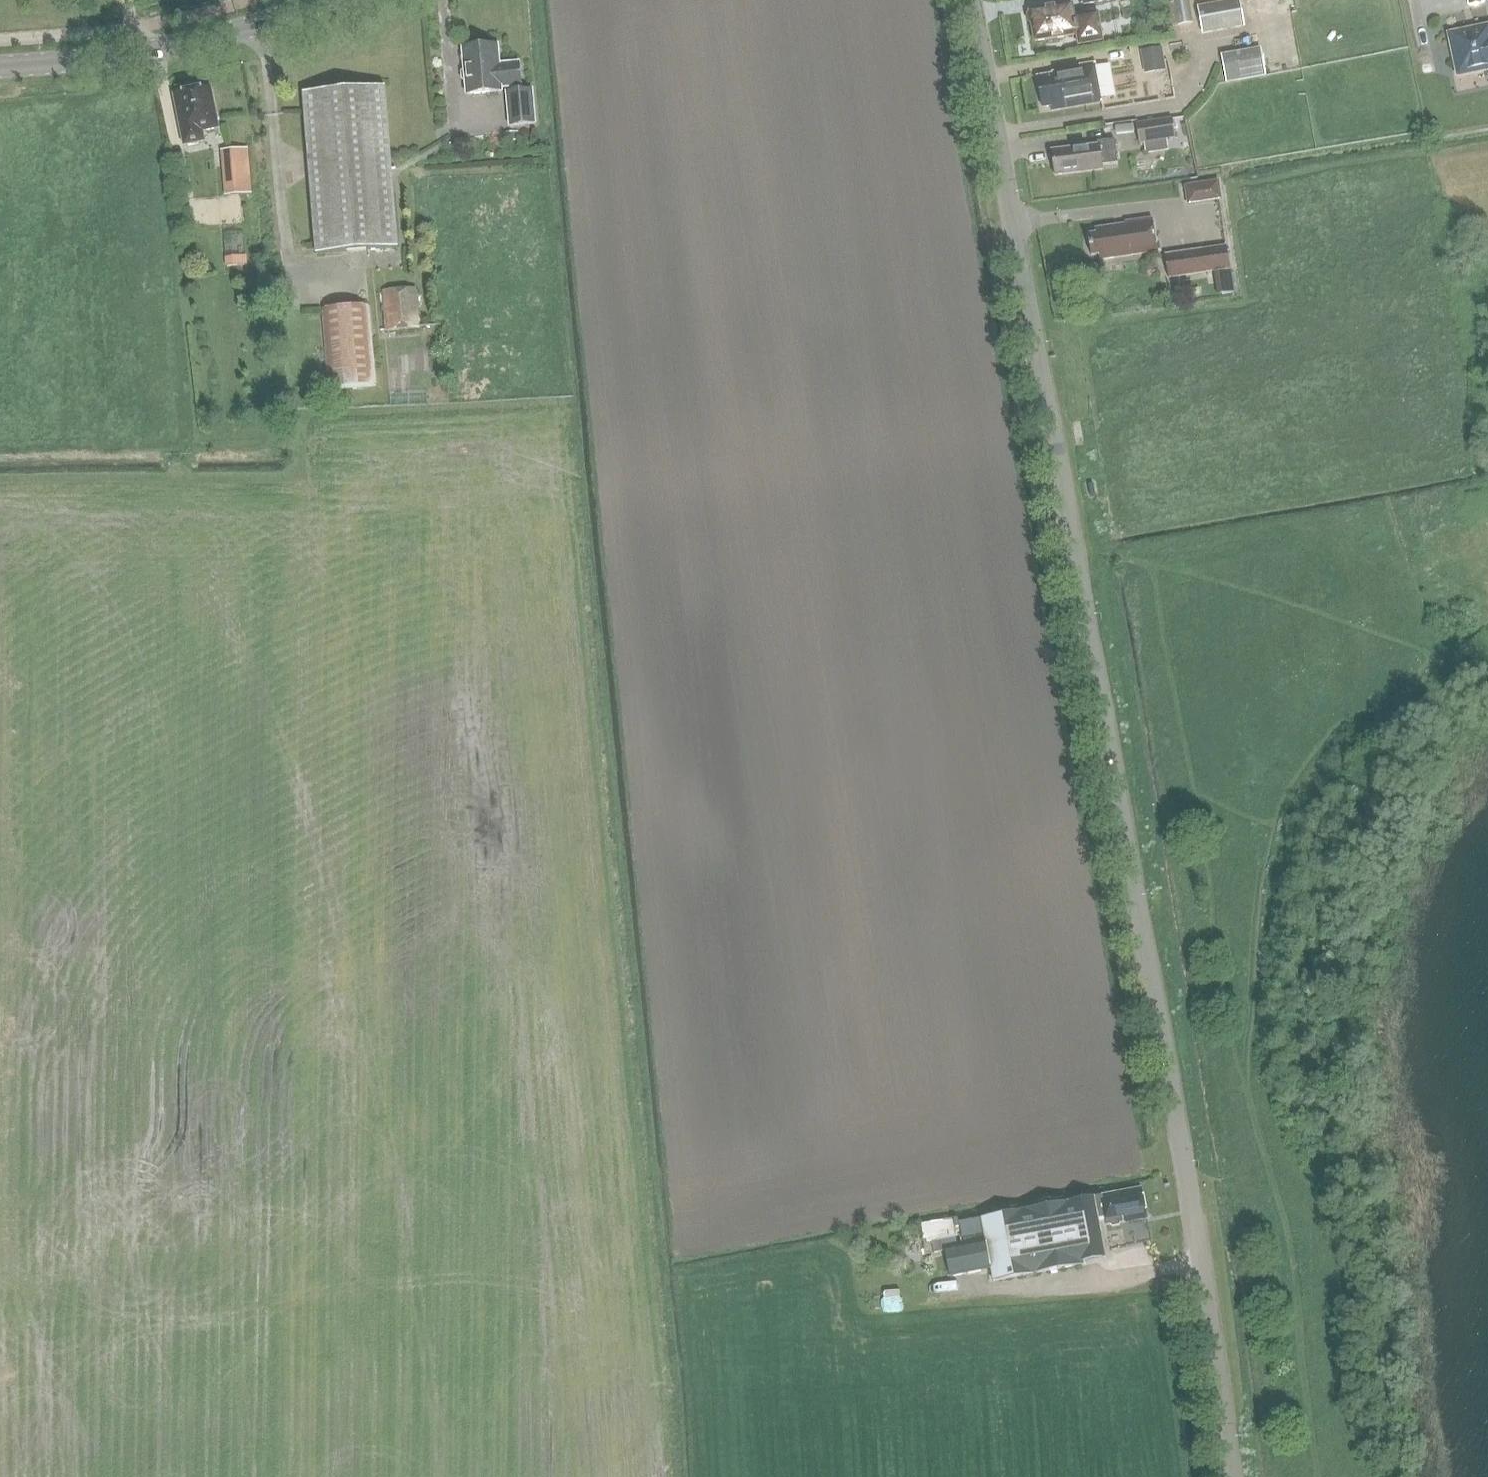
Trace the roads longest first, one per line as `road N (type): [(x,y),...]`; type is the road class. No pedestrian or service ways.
road 1 (tertiary): [(1229,1476),(1143,917),(970,0)]
road 2 (secondary): [(0,65),(167,47),(323,0)]

